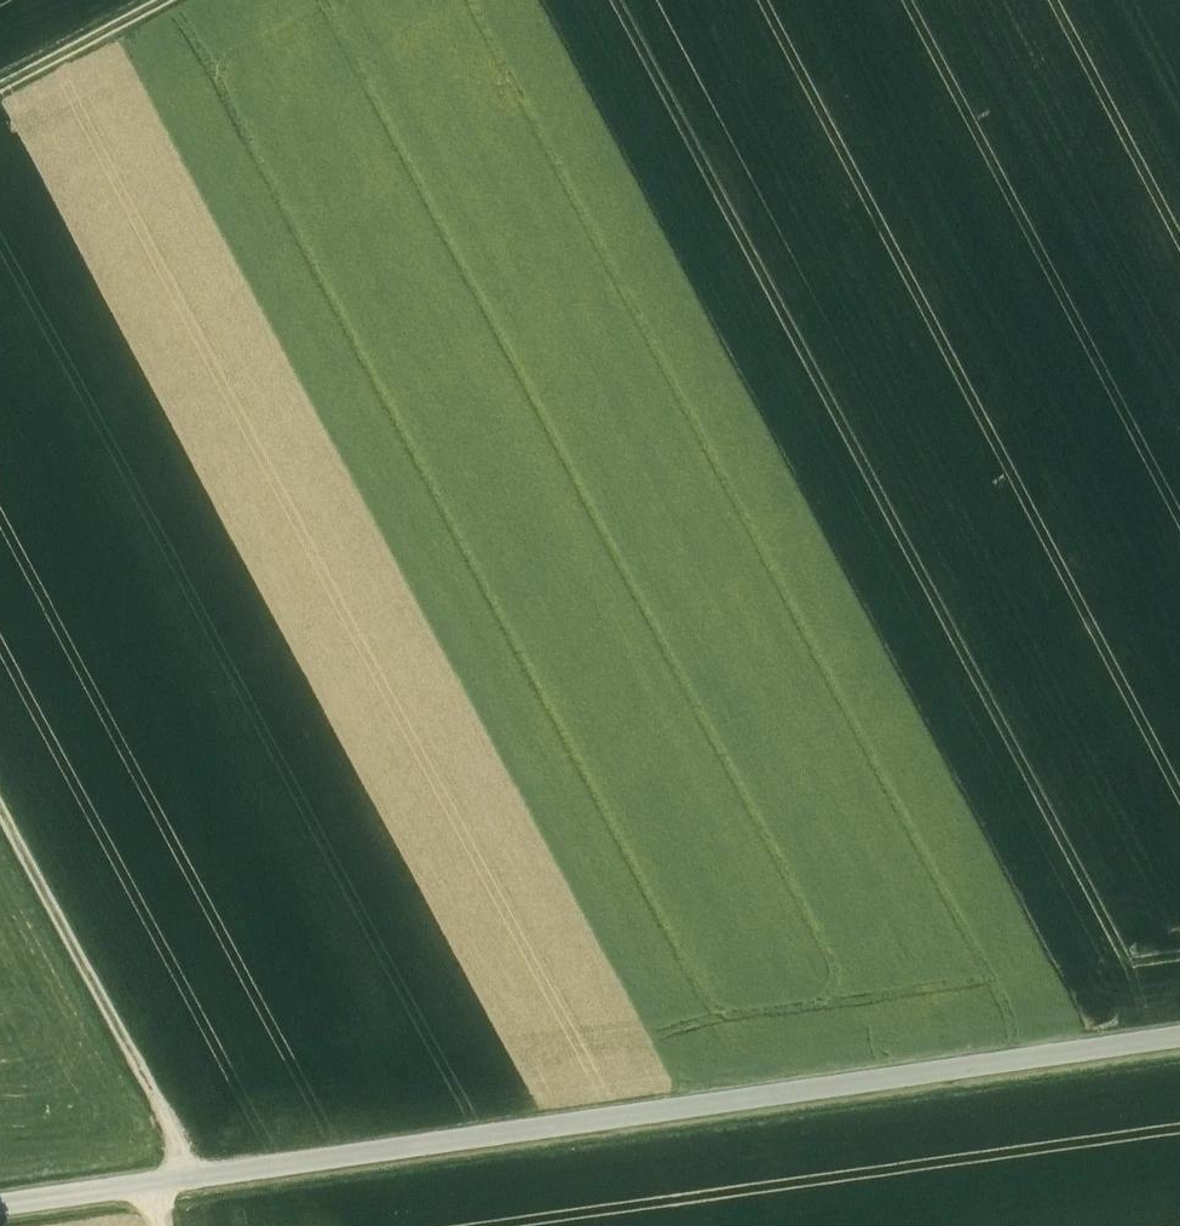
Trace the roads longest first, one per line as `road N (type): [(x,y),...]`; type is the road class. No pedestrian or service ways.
road 1 (track): [(1179,1037),(0,1205)]
road 2 (track): [(194,1177),(0,814)]
road 3 (track): [(0,90),(168,0)]

